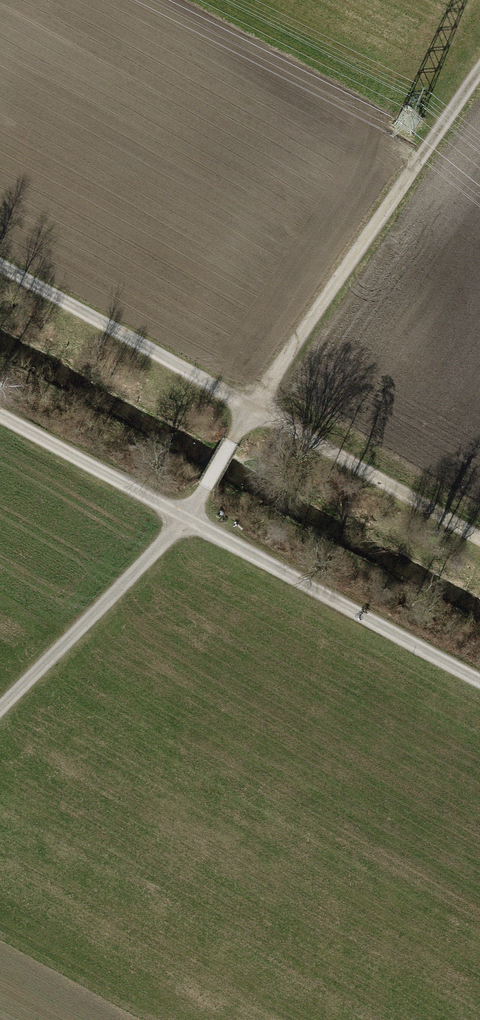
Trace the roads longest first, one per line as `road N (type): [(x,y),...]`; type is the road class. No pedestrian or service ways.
road 1 (track): [(479,74),(185,519),(0,710)]
road 2 (track): [(479,538),(0,269)]
road 3 (track): [(0,414),(479,676)]

